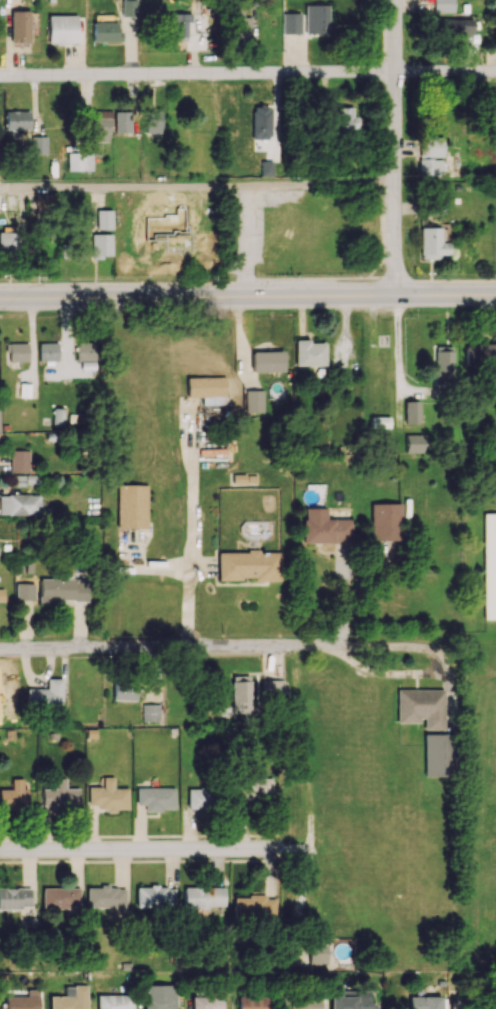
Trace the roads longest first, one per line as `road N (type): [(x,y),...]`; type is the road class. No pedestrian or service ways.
road 1 (residential): [(495,75),(0,79)]
road 2 (secondary): [(495,295),(0,298)]
road 3 (residential): [(425,651),(0,652)]
road 4 (residential): [(396,0),(394,296)]
road 5 (residential): [(279,852),(0,853)]

